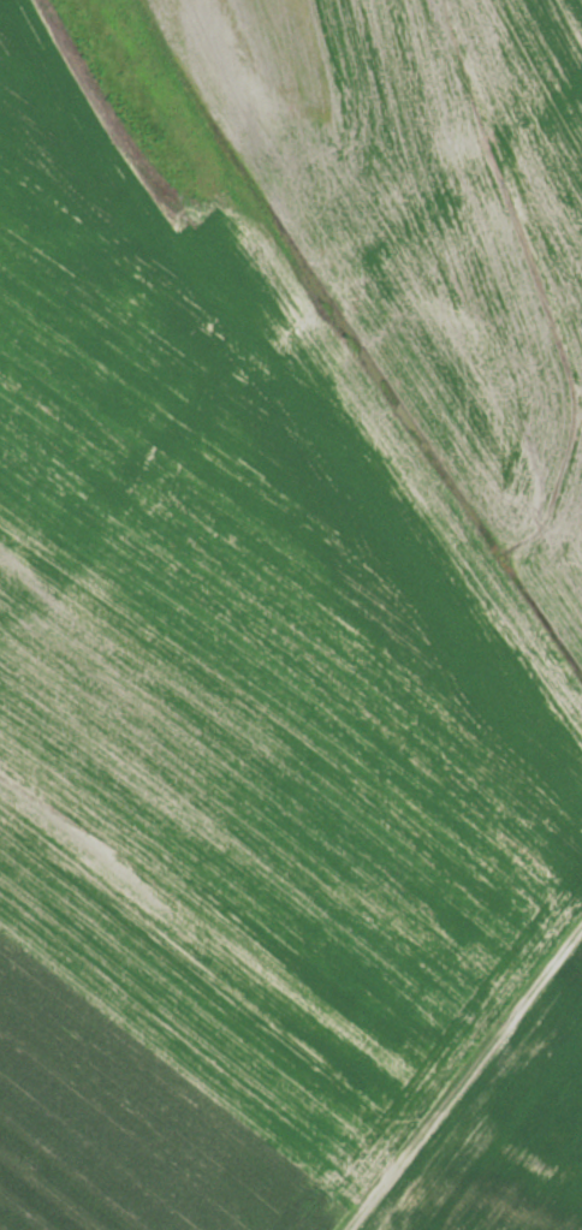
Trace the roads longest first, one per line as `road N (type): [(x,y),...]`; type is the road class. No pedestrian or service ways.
road 1 (track): [(581,923),(341,1229)]

